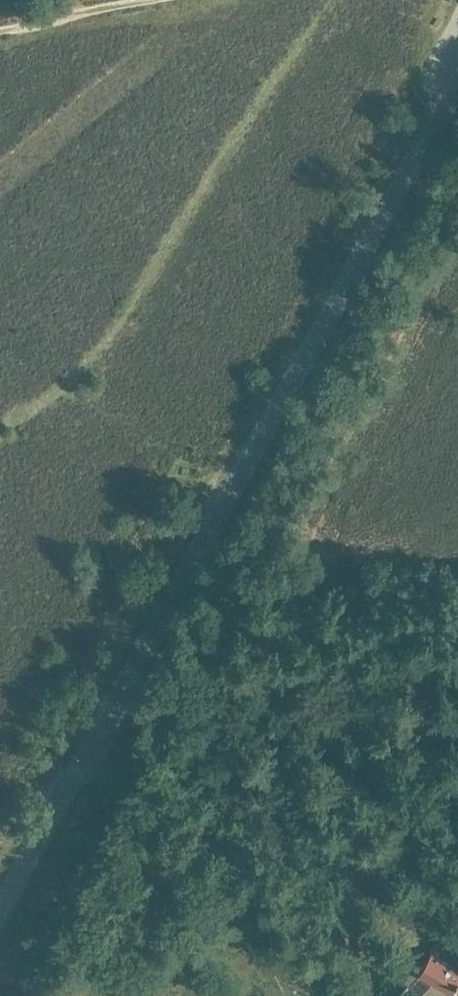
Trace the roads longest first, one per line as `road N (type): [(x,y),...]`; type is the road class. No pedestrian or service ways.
road 1 (tertiary): [(0,912),(457,80)]
road 2 (track): [(166,610),(231,641),(457,718)]
road 3 (track): [(0,29),(145,0)]

